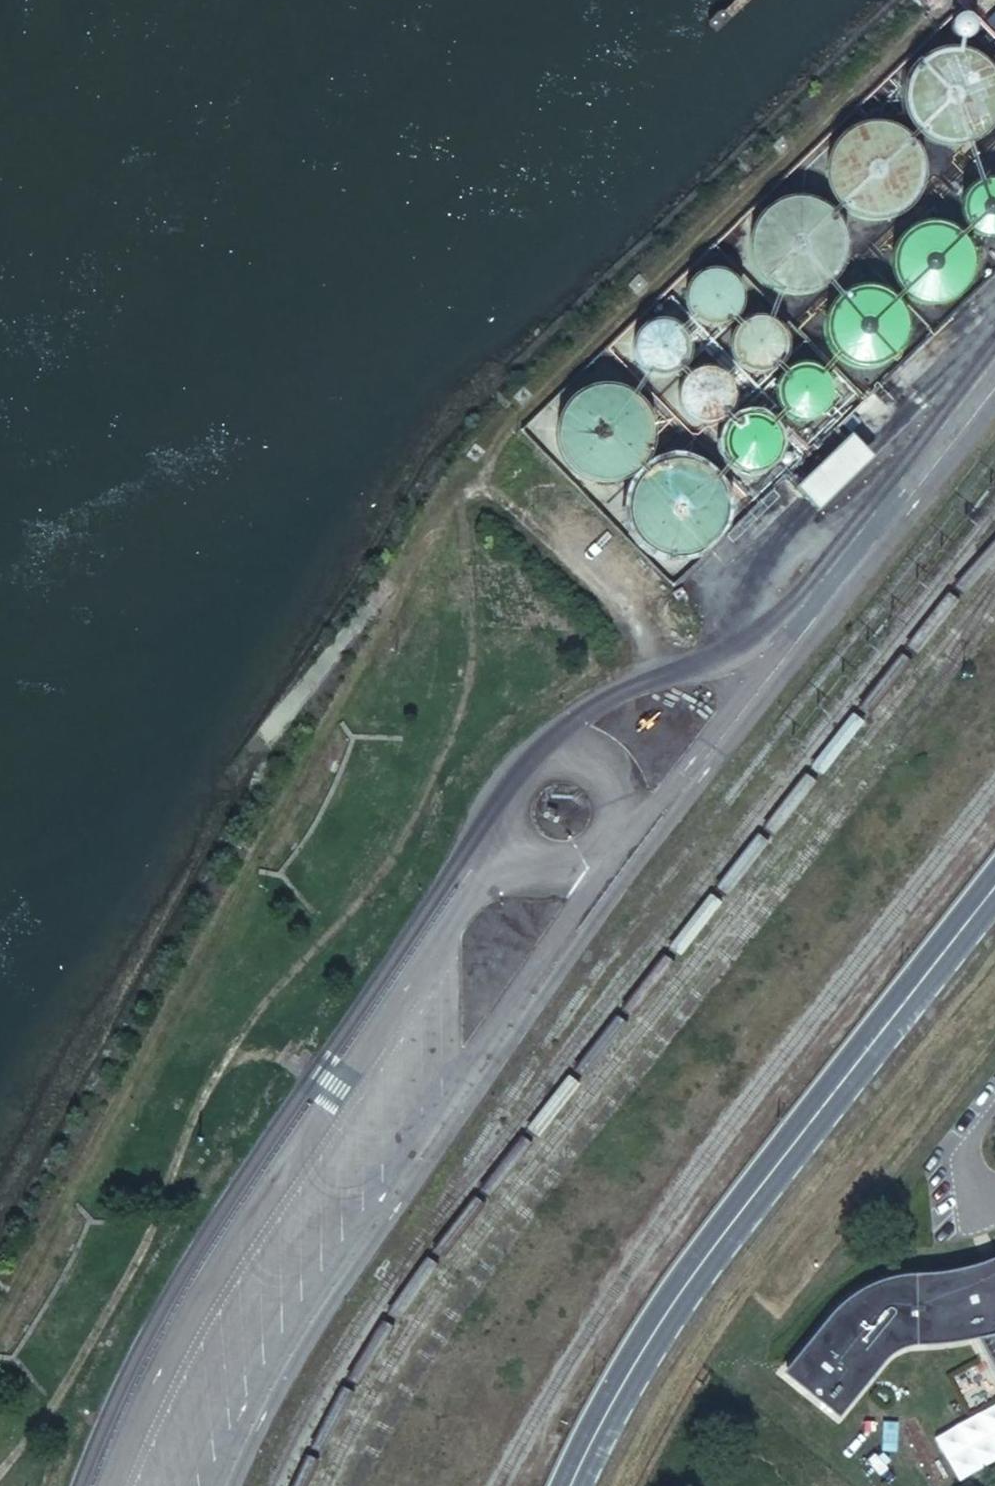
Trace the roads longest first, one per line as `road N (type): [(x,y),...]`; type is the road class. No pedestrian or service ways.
road 1 (unclassified): [(571,1485),(664,1317),(994,888)]

